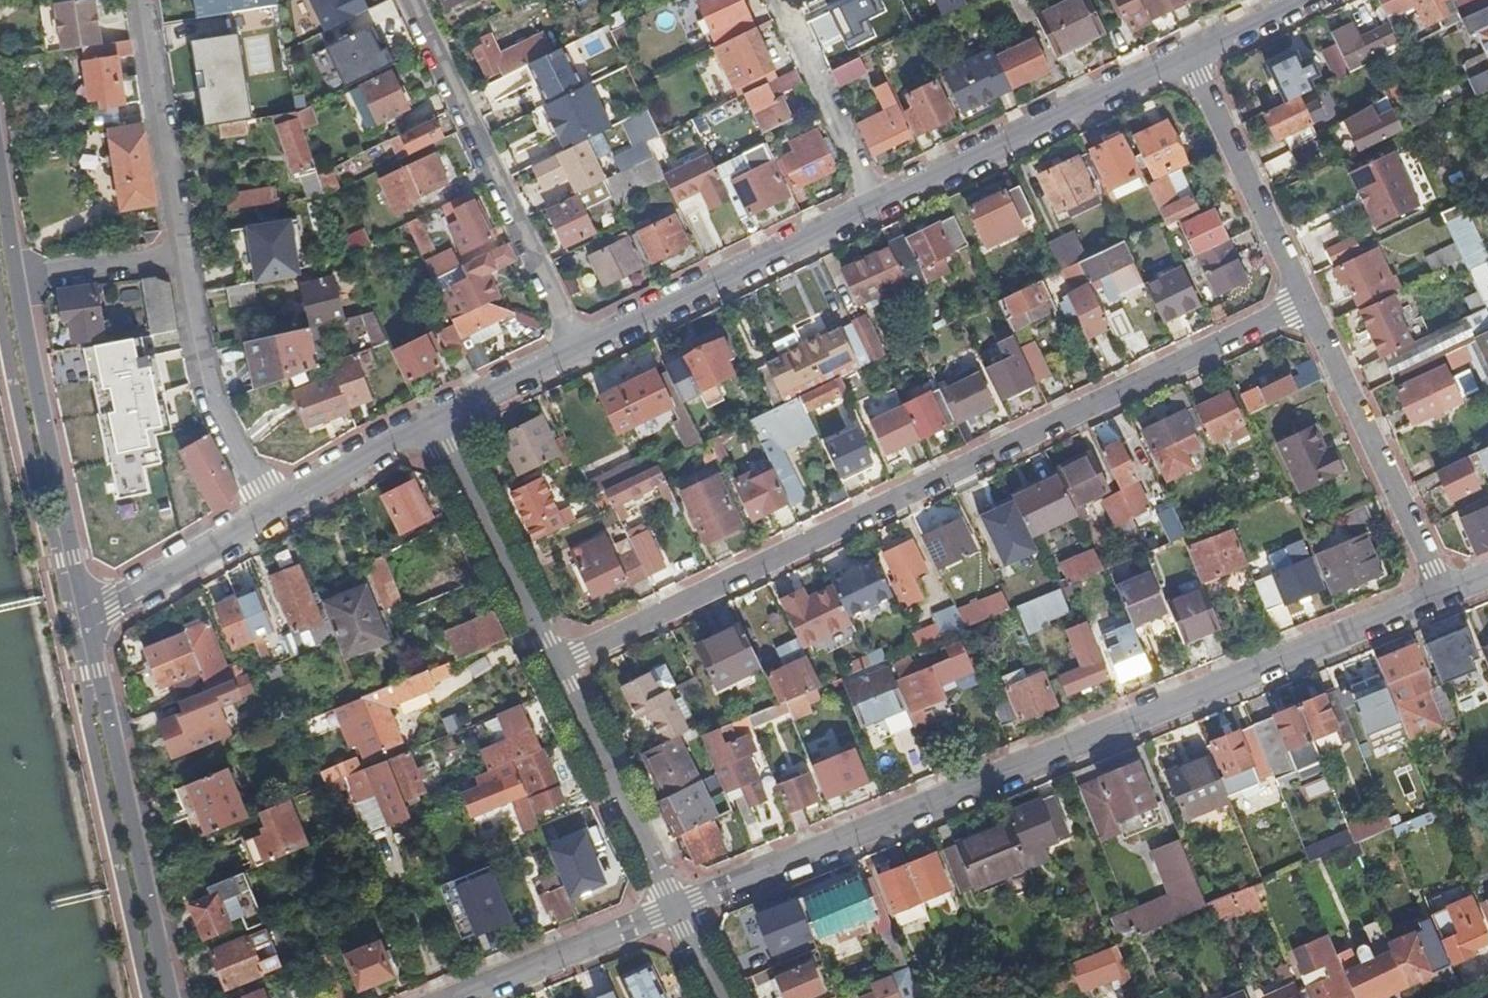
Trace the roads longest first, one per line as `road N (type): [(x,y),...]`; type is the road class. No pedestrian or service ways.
road 1 (residential): [(556,663),(1304,301)]
road 2 (residential): [(678,910),(1445,594)]
road 3 (tertiary): [(171,997),(88,617)]
road 4 (residential): [(578,350),(413,0)]
road 5 (residential): [(1189,55),(879,205)]
road 6 (tertiary): [(88,617),(17,281)]
road 7 (residential): [(879,205),(578,350)]
road 8 (residential): [(1304,301),(1445,594)]
road 9 (residential): [(678,910),(556,663)]
road 10 (residential): [(556,663),(433,419)]
road 11 (residential): [(1189,55),(1304,301)]
road 12 (residential): [(275,510),(212,398),(186,258)]
road 13 (residential): [(186,258),(144,0)]
road 14 (residential): [(457,997),(678,910)]
road 15 (residential): [(780,0),(879,205)]
road 16 (residential): [(275,510),(88,617)]
road 17 (residential): [(433,419),(275,510)]
road 18 (residential): [(17,281),(186,258)]
road 19 (residential): [(578,350),(433,419)]
road 20 (residential): [(1301,0),(1189,55)]

